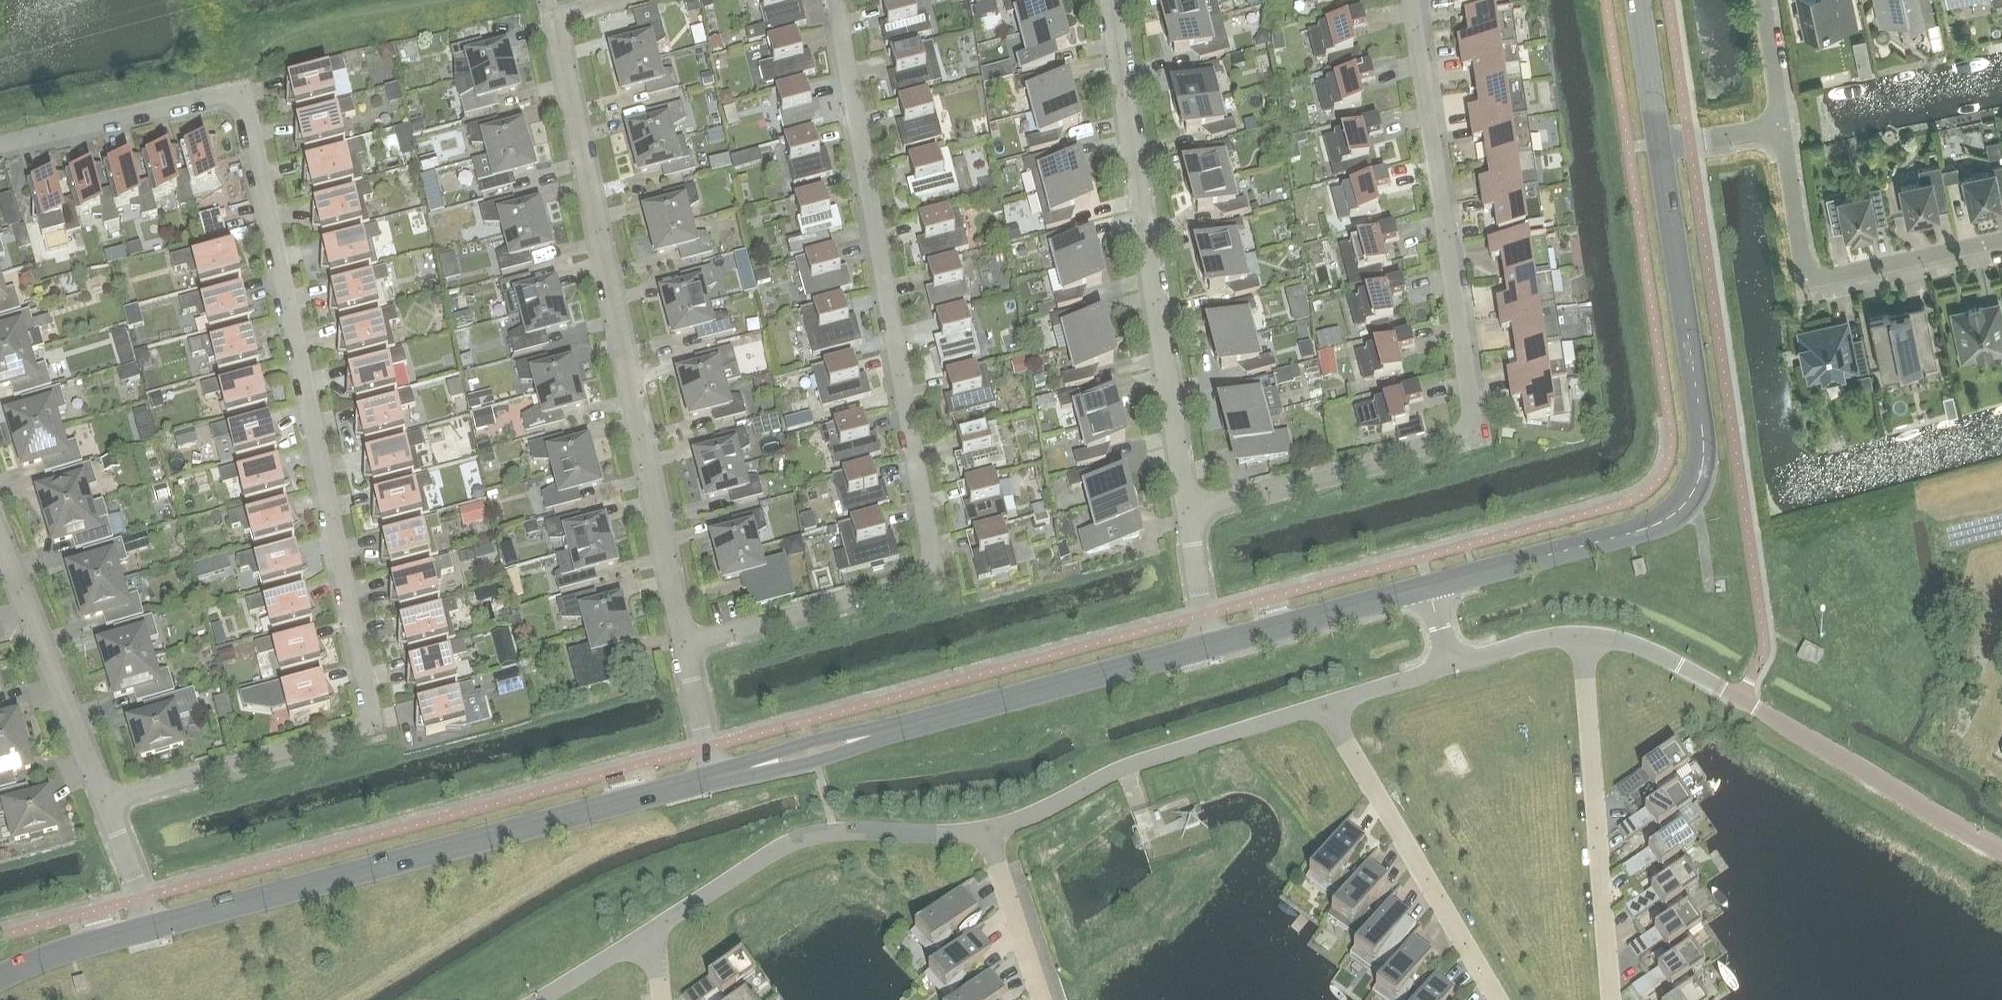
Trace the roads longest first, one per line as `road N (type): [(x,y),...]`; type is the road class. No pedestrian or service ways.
road 1 (residential): [(103,797),(375,726),(244,87)]
road 2 (residential): [(683,641),(936,574),(836,0)]
road 3 (residential): [(1187,508),(1475,432),(1409,0)]
road 4 (residential): [(555,17),(683,641)]
road 5 (tertiary): [(1429,585),(1640,530),(1674,513),(1694,488),(1704,445),(1659,146)]
road 6 (tertiary): [(151,926),(713,776)]
road 7 (residential): [(1110,0),(1187,508)]
road 8 (unclassified): [(2001,850),(1678,664)]
road 9 (residential): [(1582,633),(1611,999)]
road 10 (unclassified): [(984,827),(1125,766),(1323,703)]
road 11 (residential): [(1783,127),(1806,283),(2001,241)]
road 12 (unclassified): [(654,927),(774,850),(816,833),(984,827)]
road 13 (residential): [(1323,703),(1497,999)]
road 14 (tertiary): [(898,727),(1210,644)]
road 15 (residential): [(103,797),(0,539)]
road 16 (residential): [(0,144),(244,87)]
road 17 (tertiary): [(1210,644),(1429,585)]
road 18 (tertiary): [(713,776),(819,760),(898,727)]
road 19 (tertiary): [(898,727),(814,739),(713,776)]
road 20 (residential): [(1041,999),(984,827)]
road 21 (tertiary): [(0,979),(151,926)]
road 22 (tertiary): [(1659,146),(1638,0)]
road 23 (unclassified): [(534,999),(654,927)]
road 24 (residential): [(151,926),(103,797)]
road 25 (unclassified): [(1450,664),(1582,633)]
road 26 (unclassified): [(1323,703),(1450,664)]
road 27 (residential): [(1783,127),(1763,0)]
road 28 (residential): [(1659,146),(1783,127)]

